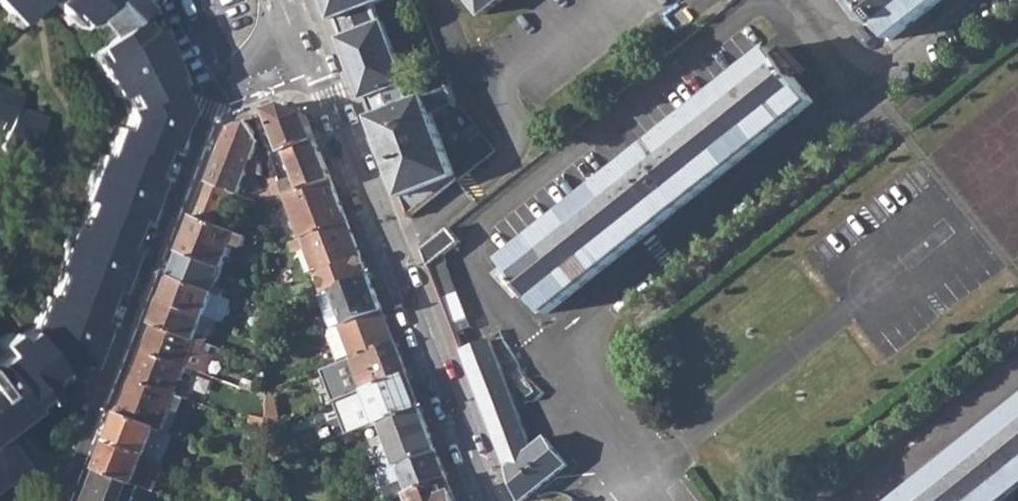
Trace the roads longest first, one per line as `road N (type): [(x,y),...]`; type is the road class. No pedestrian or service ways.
road 1 (residential): [(304,54),(225,94),(205,122),(58,500)]
road 2 (residential): [(486,500),(304,54)]

